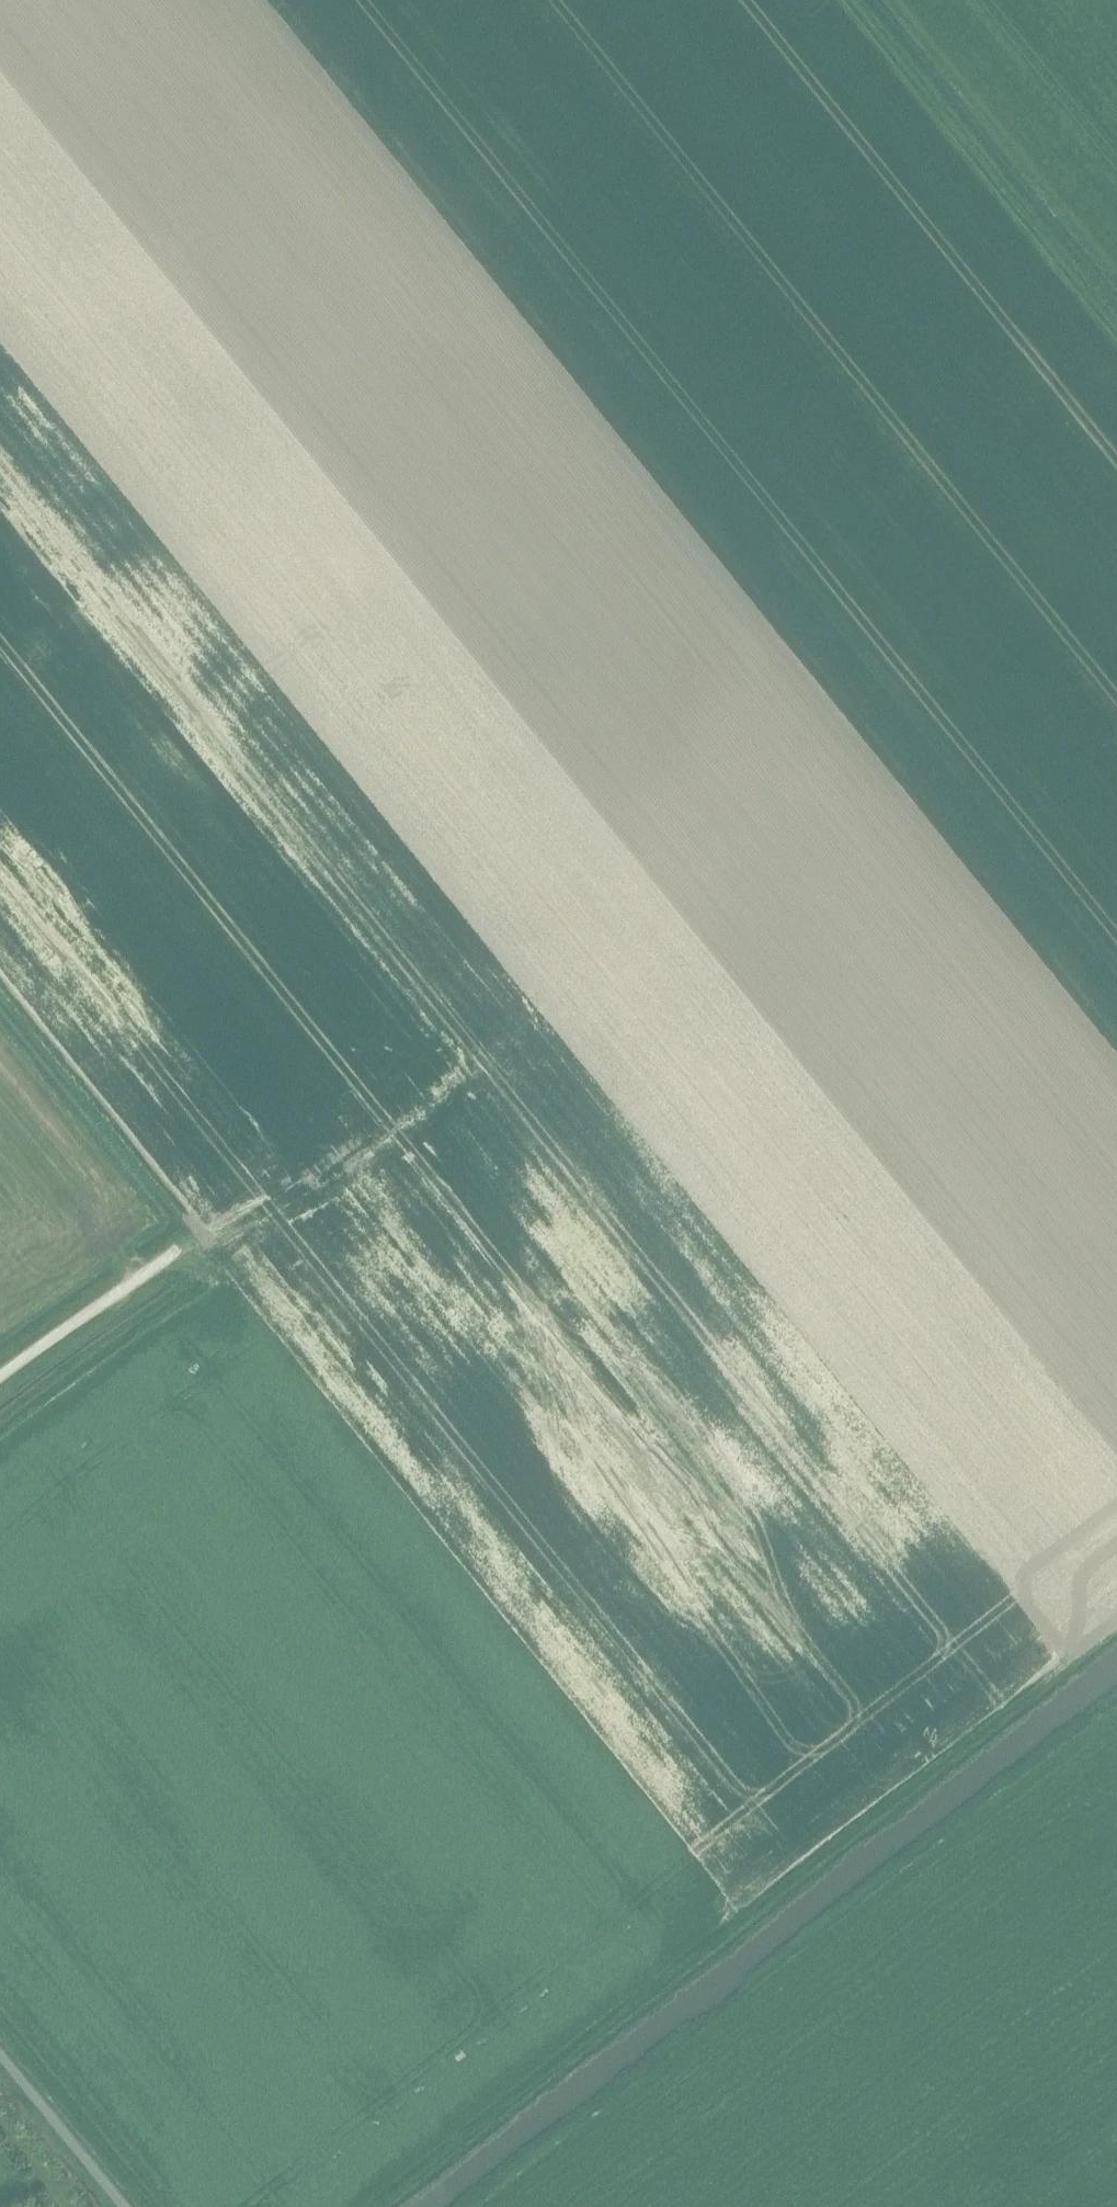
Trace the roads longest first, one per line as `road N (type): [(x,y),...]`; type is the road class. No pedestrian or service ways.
road 1 (unclassified): [(0,1374),(178,1224)]

